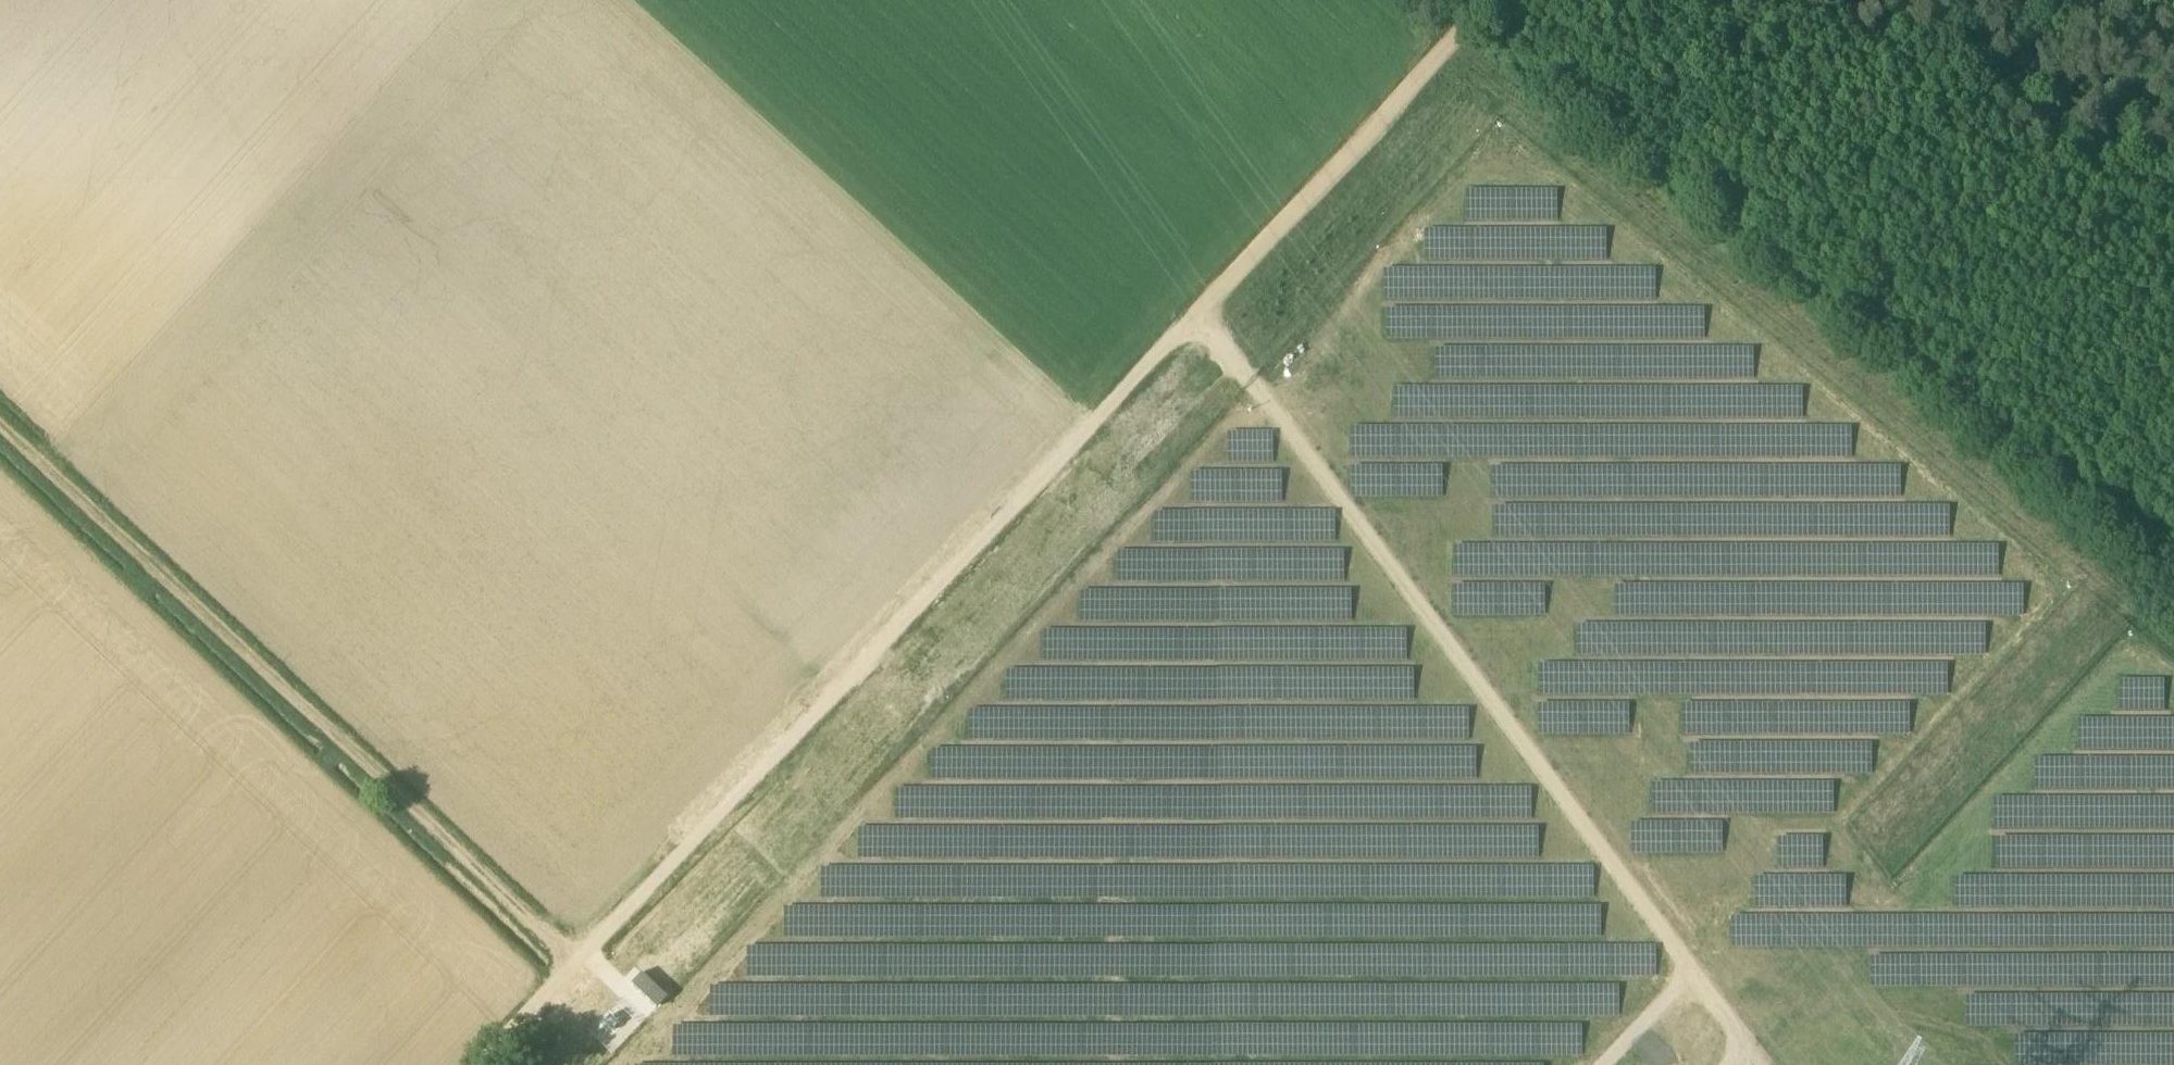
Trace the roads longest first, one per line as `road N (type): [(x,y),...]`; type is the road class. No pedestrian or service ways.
road 1 (track): [(482,1064),(1490,0)]
road 2 (track): [(577,966),(0,423)]

